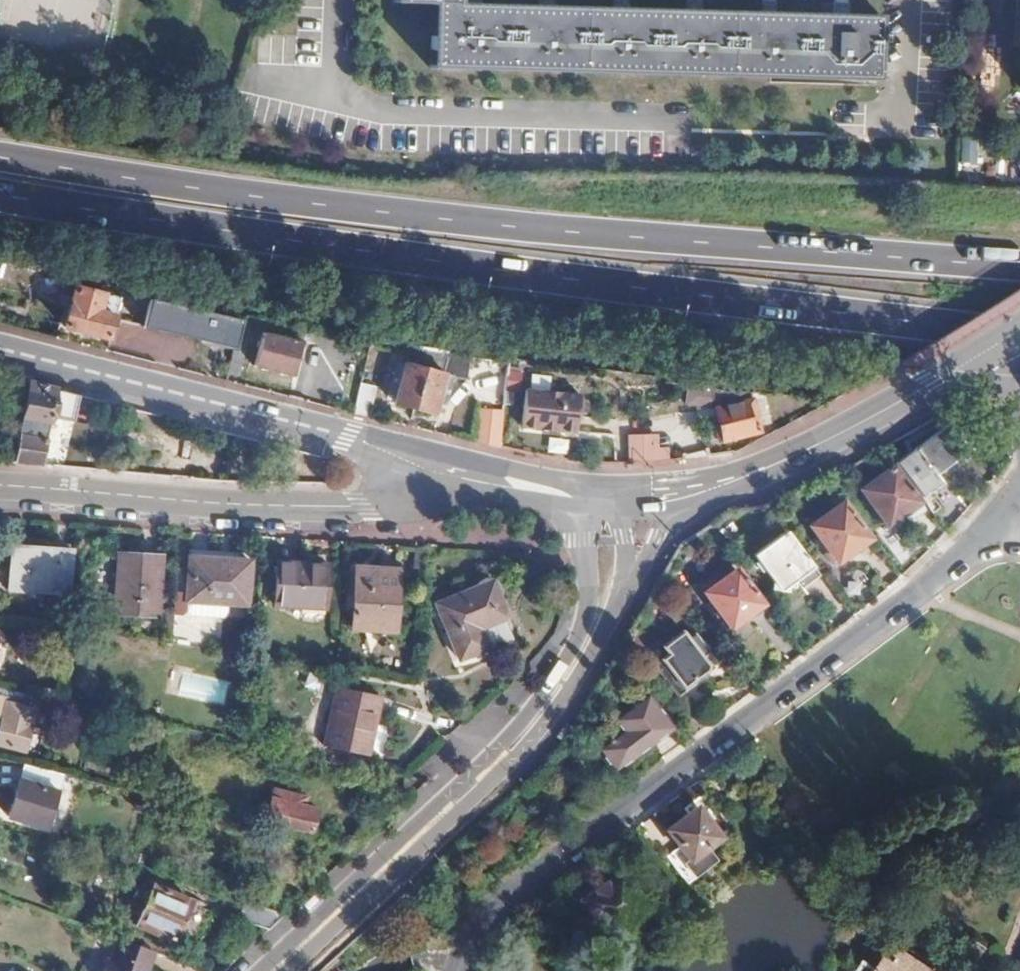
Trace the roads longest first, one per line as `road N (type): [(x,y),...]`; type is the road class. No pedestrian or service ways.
road 1 (primary): [(0,198),(327,252),(1019,335)]
road 2 (primary): [(1019,268),(649,243),(0,159)]
road 3 (residential): [(1019,525),(980,537),(841,652),(541,867),(479,928),(455,970)]
road 4 (secondary): [(586,504),(0,350)]
road 5 (tertiary): [(586,504),(589,599),(564,666),(514,732),(258,970)]
road 6 (residential): [(0,485),(237,502),(586,504)]
road 7 (tertiary): [(291,970),(518,757),(577,687),(633,573)]
road 8 (secondary): [(995,350),(850,430),(682,500)]

